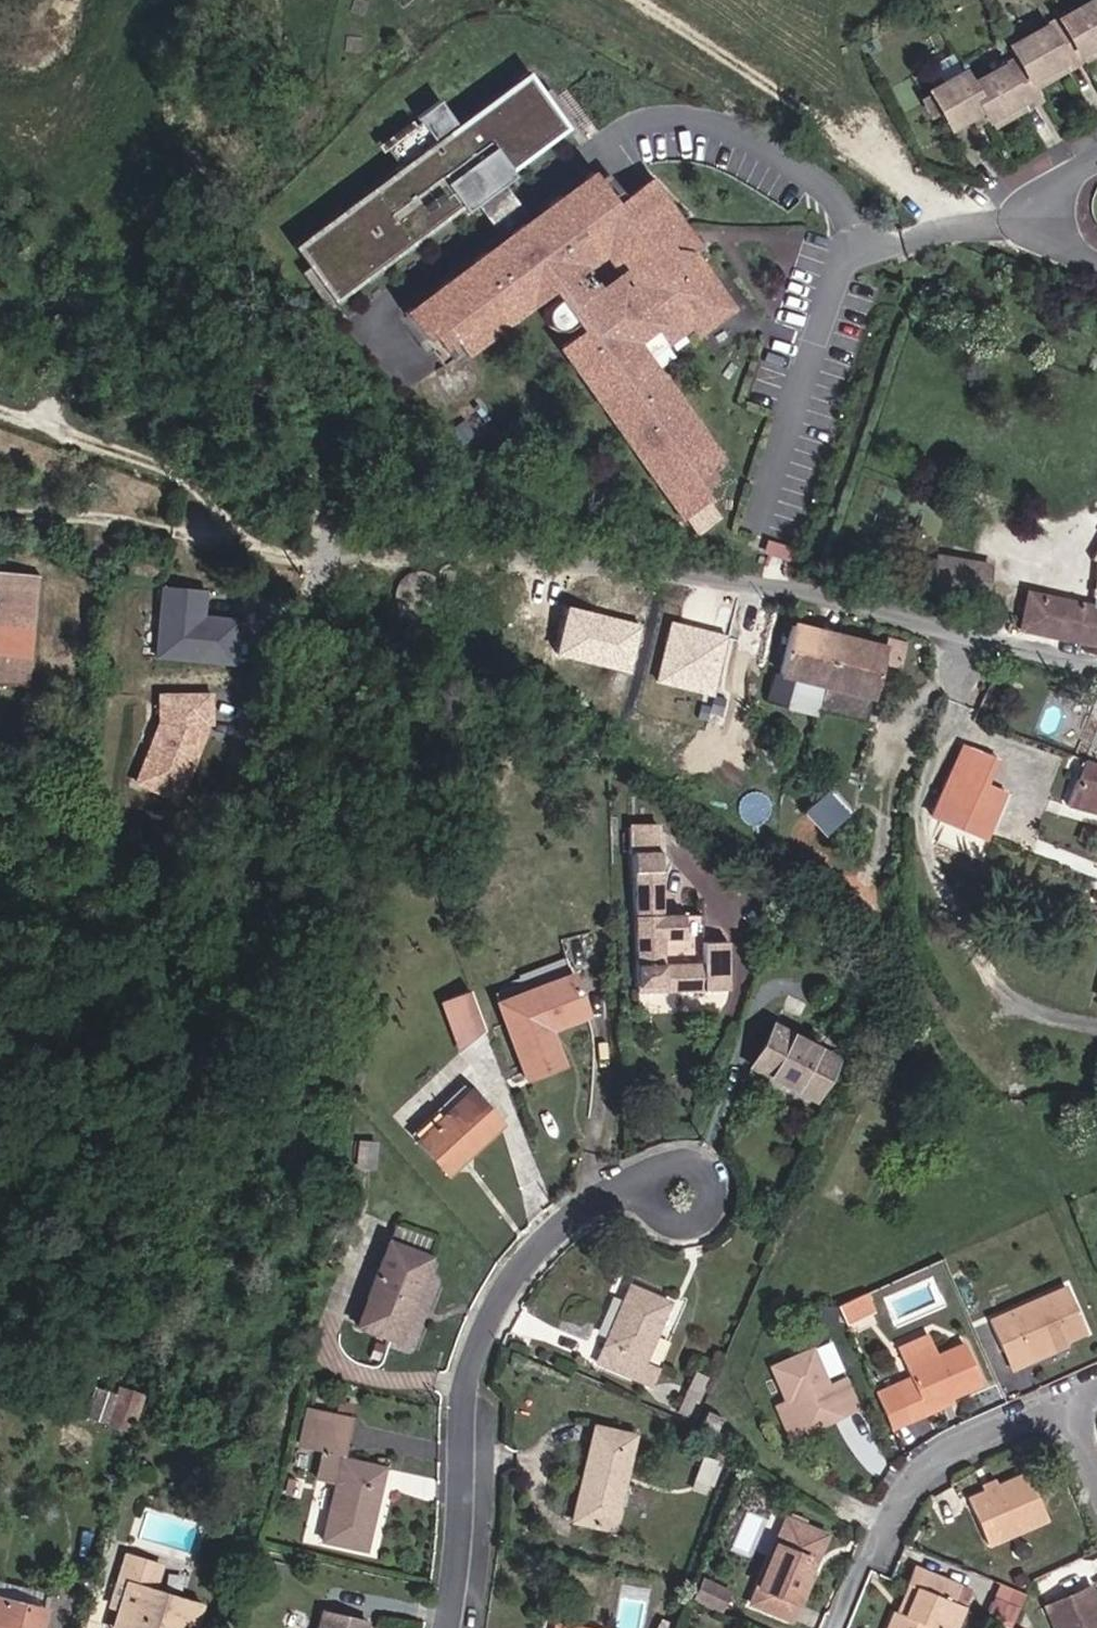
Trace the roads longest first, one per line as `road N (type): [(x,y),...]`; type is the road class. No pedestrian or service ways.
road 1 (residential): [(1096,667),(657,567),(380,550),(299,536)]
road 2 (residential): [(445,1627),(472,1373),(528,1261),(628,1187),(701,1191)]
road 3 (residential): [(1068,1396),(946,1451),(899,1507),(853,1627)]
road 4 (residential): [(299,536),(144,465),(0,414)]
road 5 (residential): [(299,536),(217,534),(118,517),(0,516)]
road 6 (residential): [(1096,165),(1056,188),(1061,245),(1096,260)]

